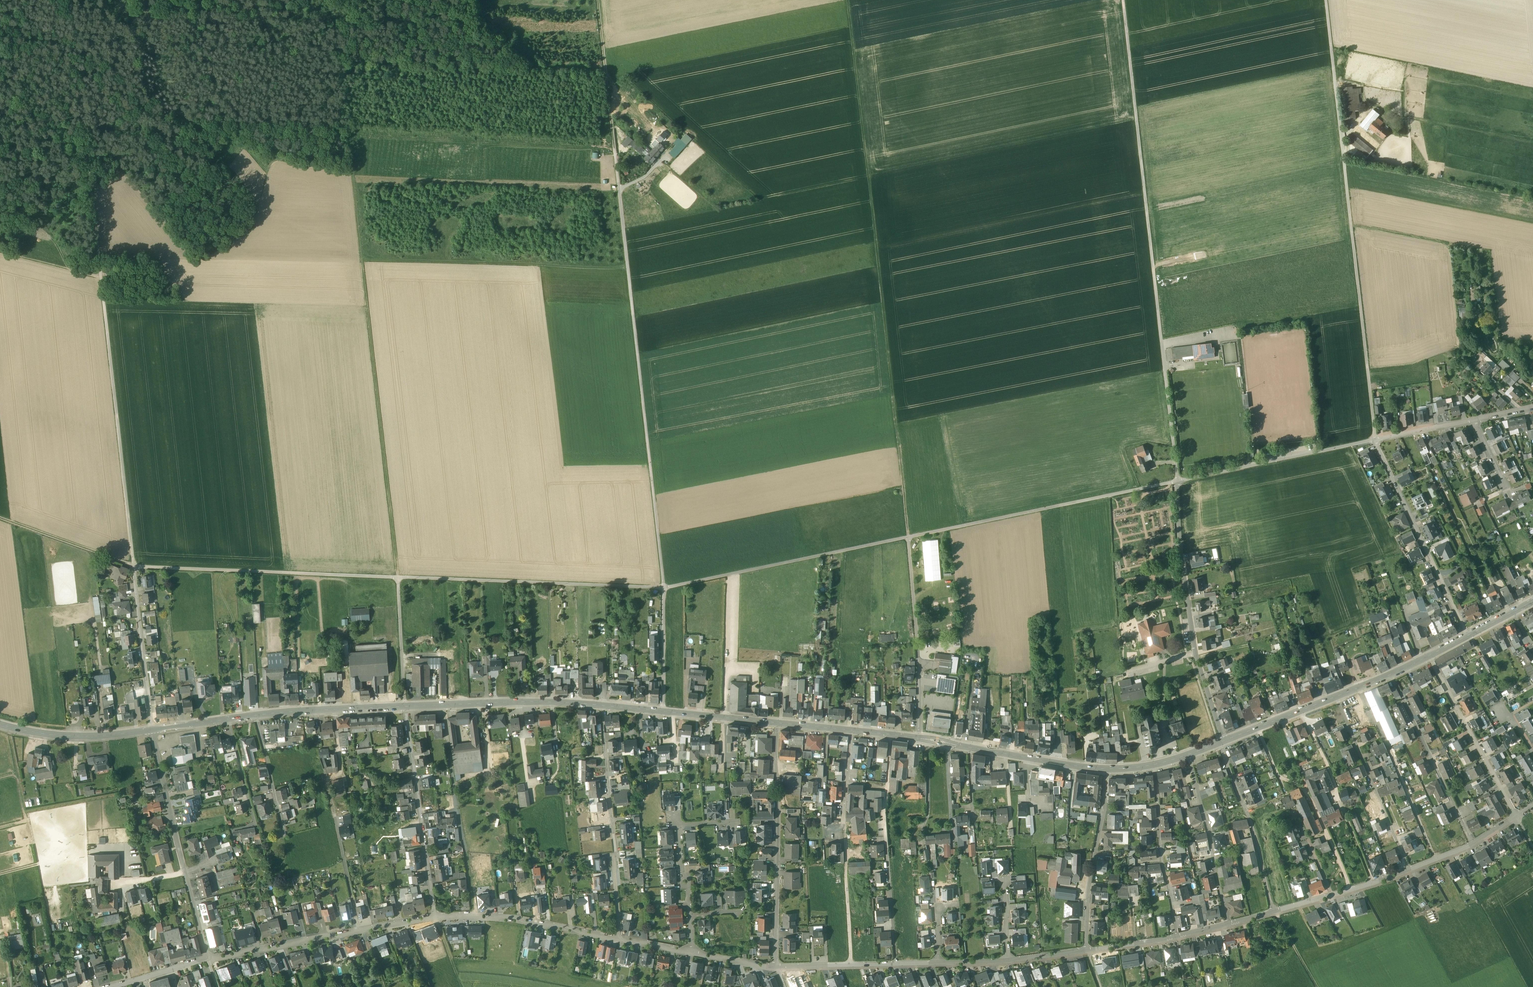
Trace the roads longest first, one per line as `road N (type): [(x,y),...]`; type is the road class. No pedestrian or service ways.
road 1 (track): [(398,578),(664,588),(1178,481)]
road 2 (track): [(398,578),(327,0)]
road 3 (track): [(134,567),(65,0)]
road 4 (track): [(908,537),(848,0)]
road 5 (residential): [(1516,816),(1472,844),(1372,882),(1229,925),(1086,950)]
road 6 (residential): [(1195,653),(1178,481),(1375,439)]
road 7 (track): [(1163,343),(1123,0)]
road 8 (track): [(134,567),(398,578)]
road 9 (secondary): [(405,706),(153,730)]
road 10 (residential): [(775,966),(777,723)]
road 11 (residential): [(620,940),(603,705)]
road 12 (residential): [(208,958),(153,730)]
road 13 (residential): [(435,917),(208,958)]
road 14 (secondary): [(1429,656),(1224,741)]
road 15 (residential): [(1468,636),(1375,439)]
road 16 (residential): [(435,917),(405,706)]
road 17 (residential): [(908,537),(918,738)]
road 18 (secondary): [(603,705),(405,706)]
road 19 (secondary): [(1106,769),(918,738)]
road 20 (track): [(619,188),(598,0)]
road 21 (residential): [(620,940),(520,919),(435,917)]
road 22 (residential): [(1429,656),(1516,816)]
road 23 (residential): [(1086,950),(1106,769)]
road 24 (residential): [(153,730),(134,567)]
road 25 (residential): [(938,963),(775,966)]
road 26 (secondary): [(153,730),(77,736),(0,724)]
road 27 (track): [(134,567),(0,518)]
road 28 (secondary): [(918,738),(777,723)]
road 29 (residential): [(405,706),(398,578)]
road 30 (residential): [(663,711),(664,588)]
road 31 (secondary): [(1224,741),(1154,765),(1106,769)]

